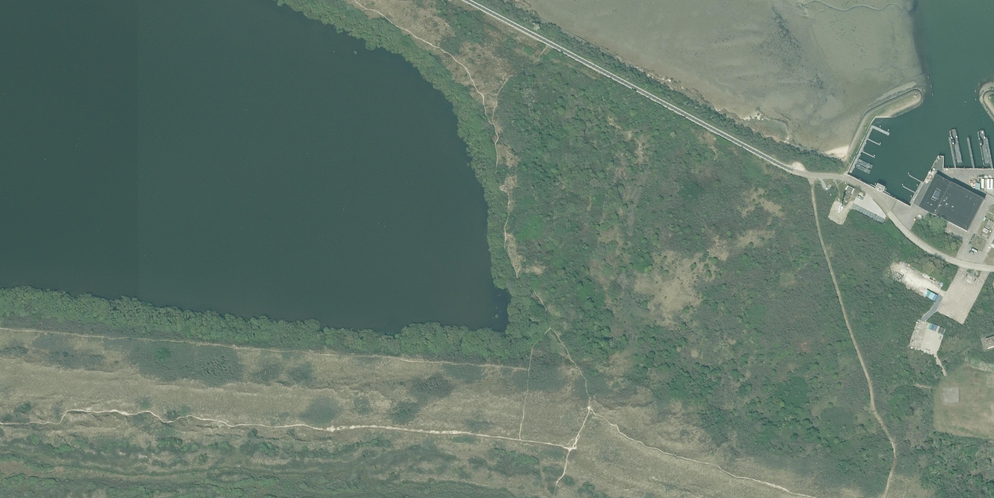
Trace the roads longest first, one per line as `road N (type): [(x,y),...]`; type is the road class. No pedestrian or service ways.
road 1 (unclassified): [(899,223),(848,180),(775,163),(465,0)]
road 2 (track): [(883,497),(897,458),(819,228),(813,176)]

